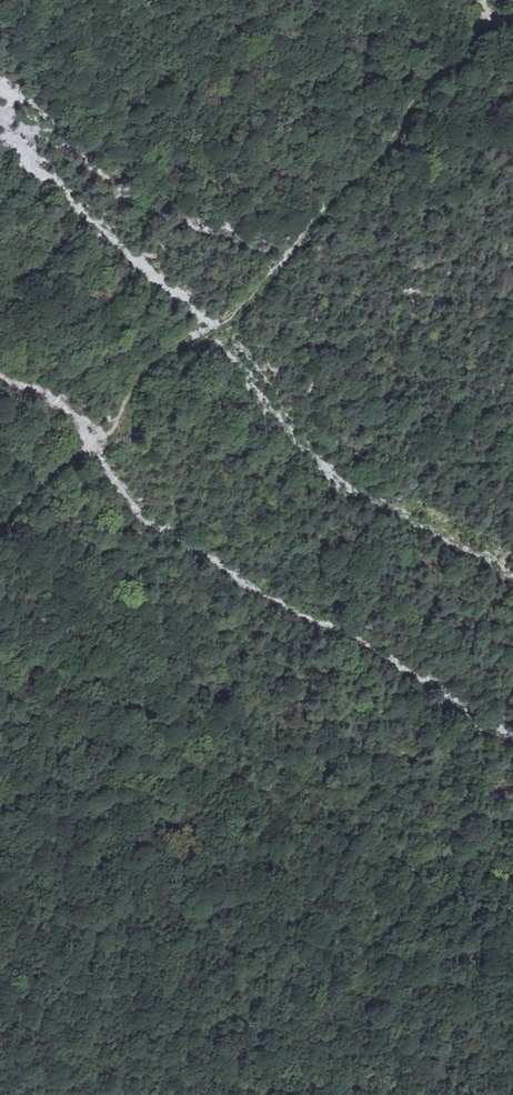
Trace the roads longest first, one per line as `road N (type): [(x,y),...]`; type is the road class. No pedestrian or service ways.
road 1 (track): [(488,13),(458,63),(433,75),(390,142),(304,230),(246,305),(154,358),(94,444)]

